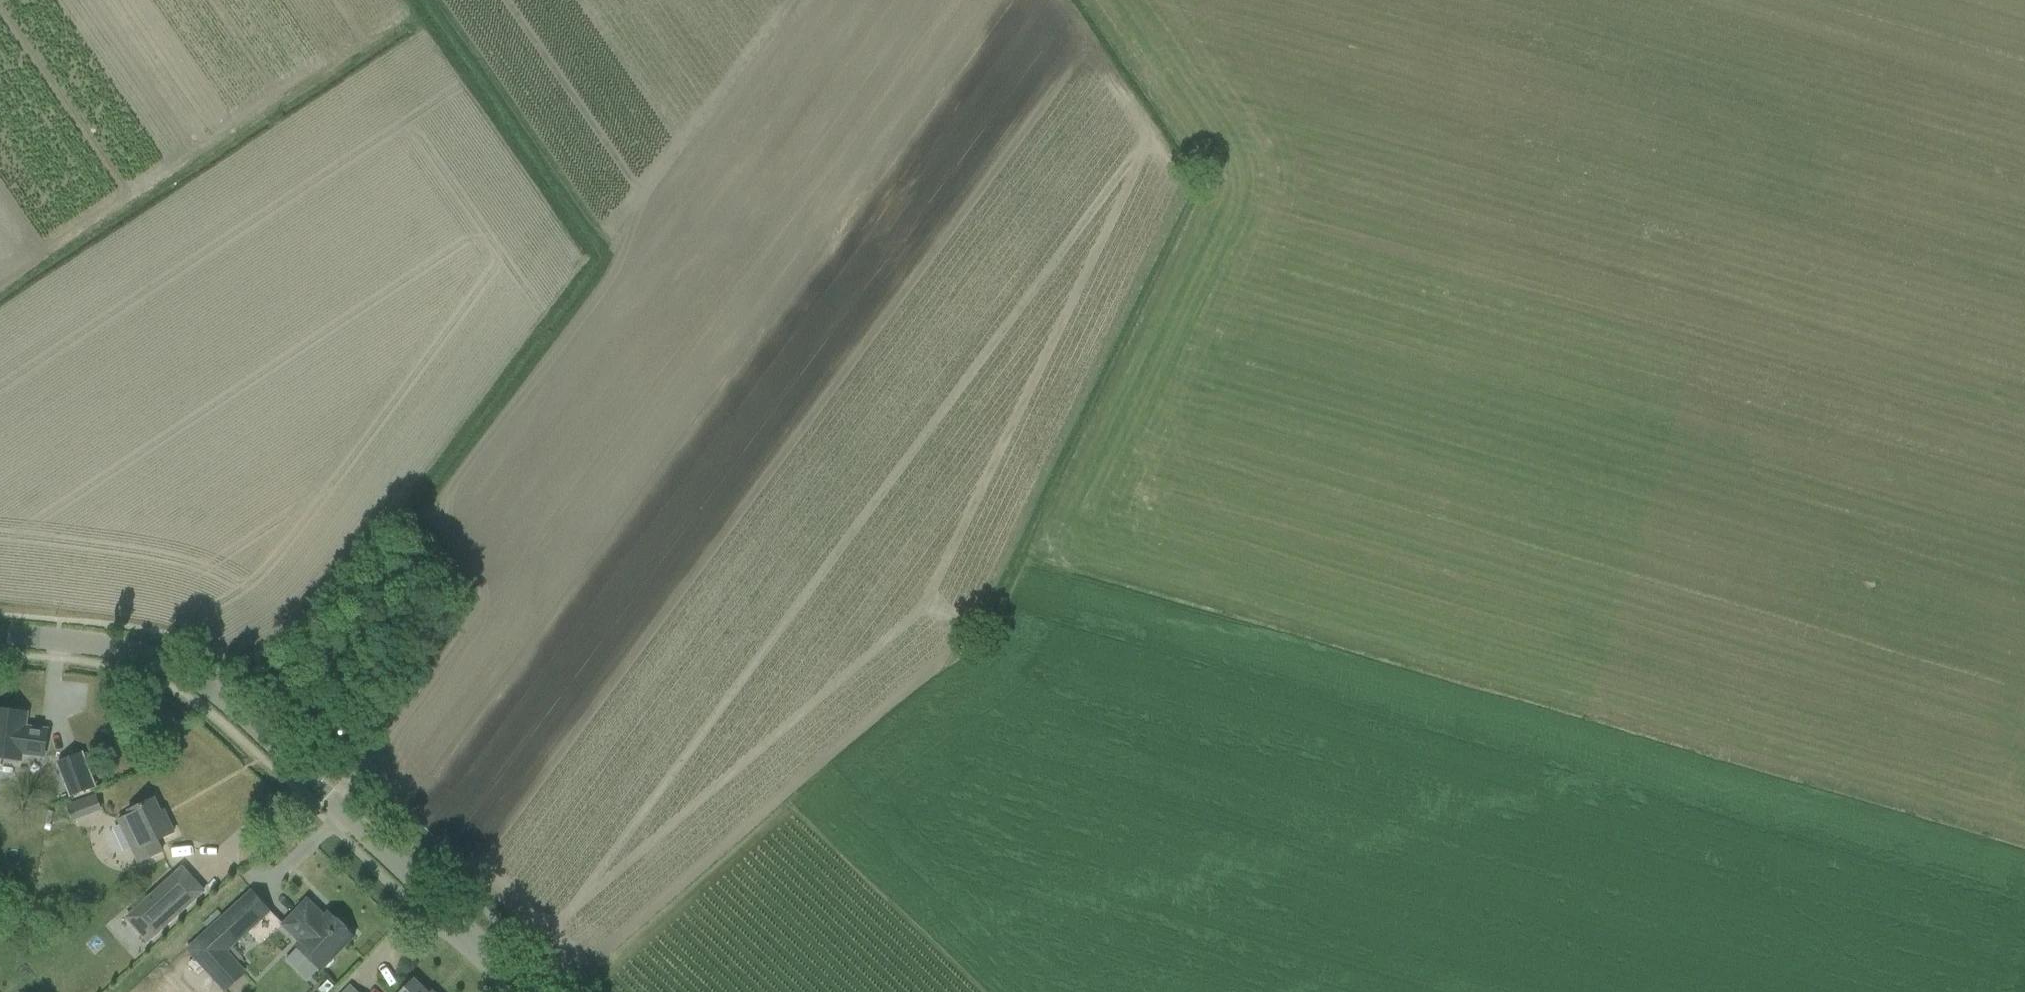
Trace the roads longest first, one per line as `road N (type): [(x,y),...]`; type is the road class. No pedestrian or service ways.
road 1 (tertiary): [(530,991),(216,695),(135,648),(0,630)]

